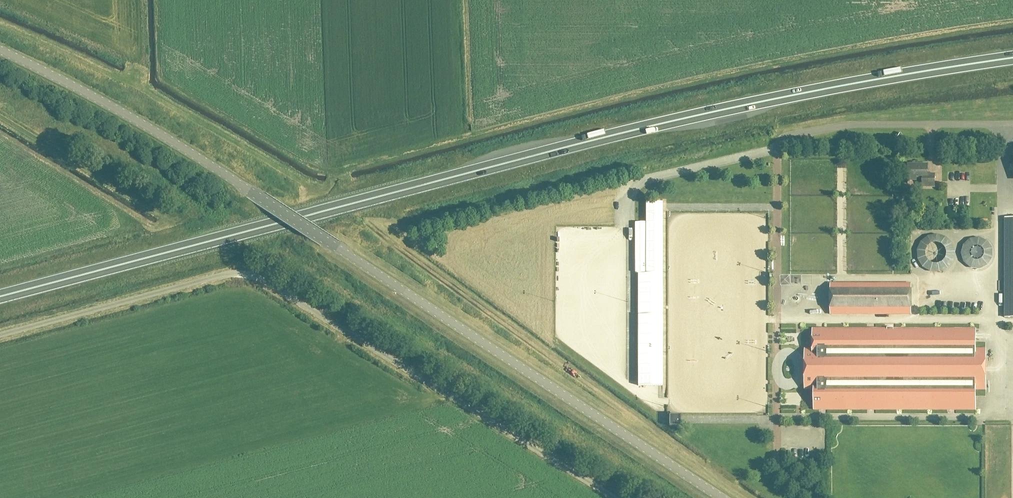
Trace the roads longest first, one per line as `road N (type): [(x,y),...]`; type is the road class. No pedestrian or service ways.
road 1 (trunk): [(0,297),(700,116),(1012,59)]
road 2 (unclassified): [(725,497),(147,126),(0,52)]
road 3 (unclassified): [(1012,124),(846,126),(789,137),(777,149)]

